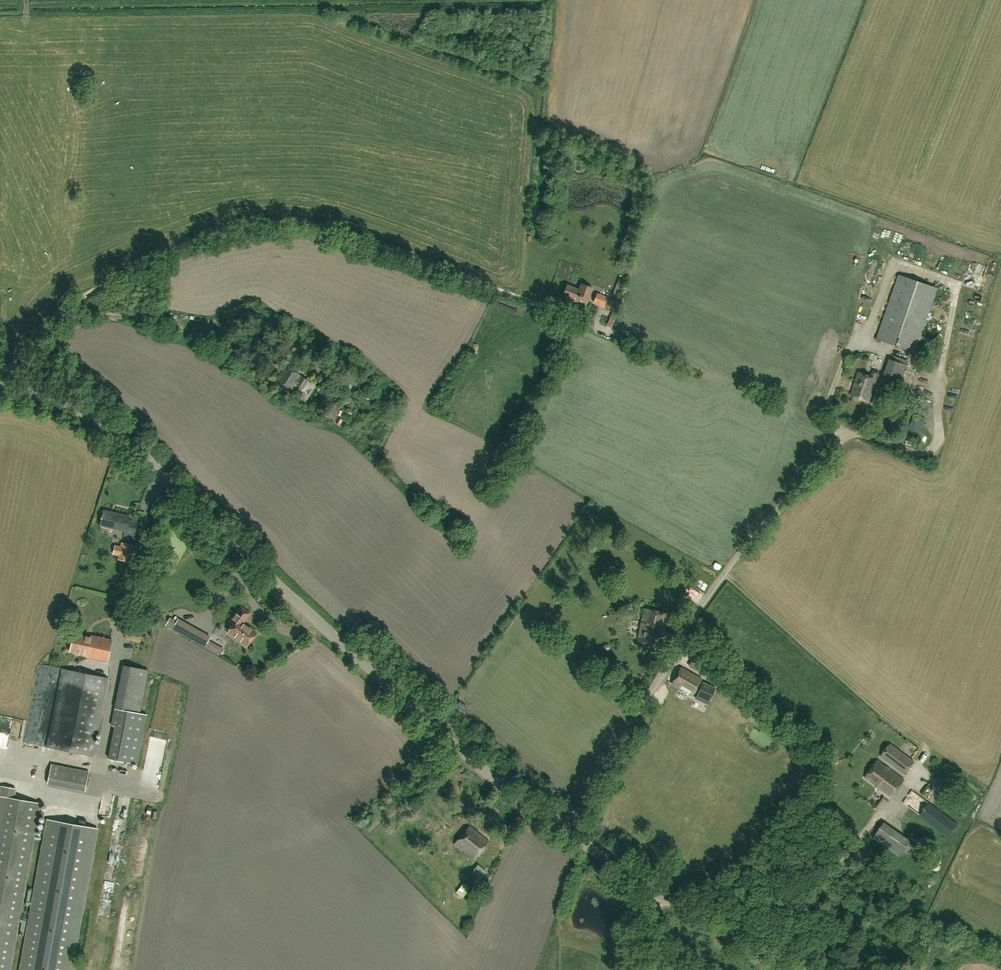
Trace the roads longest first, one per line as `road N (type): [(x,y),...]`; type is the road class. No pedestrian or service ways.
road 1 (unclassified): [(564,837),(144,454),(64,403),(0,389)]
road 2 (track): [(0,378),(85,296),(197,239),(258,223),(355,237),(599,329)]
road 3 (unclassified): [(564,837),(706,601),(847,442)]
road 4 (unclassified): [(812,969),(660,893)]

